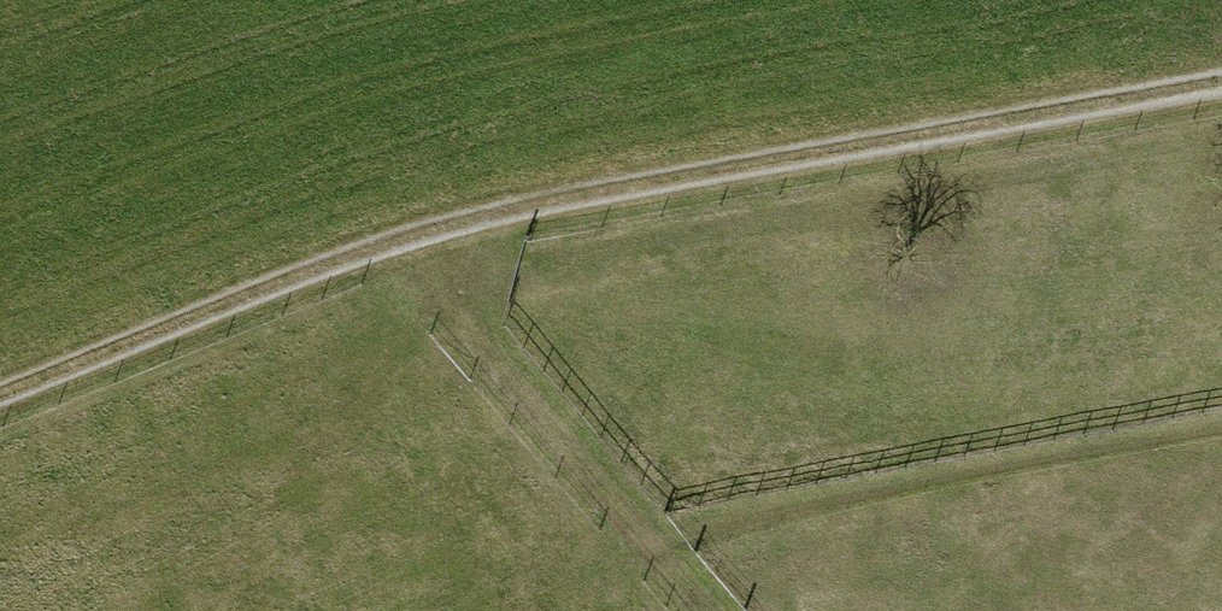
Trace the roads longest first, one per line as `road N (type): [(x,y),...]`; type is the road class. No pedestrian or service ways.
road 1 (track): [(0,395),(259,289),(507,208),(1221,80)]
road 2 (track): [(710,610),(394,241)]

